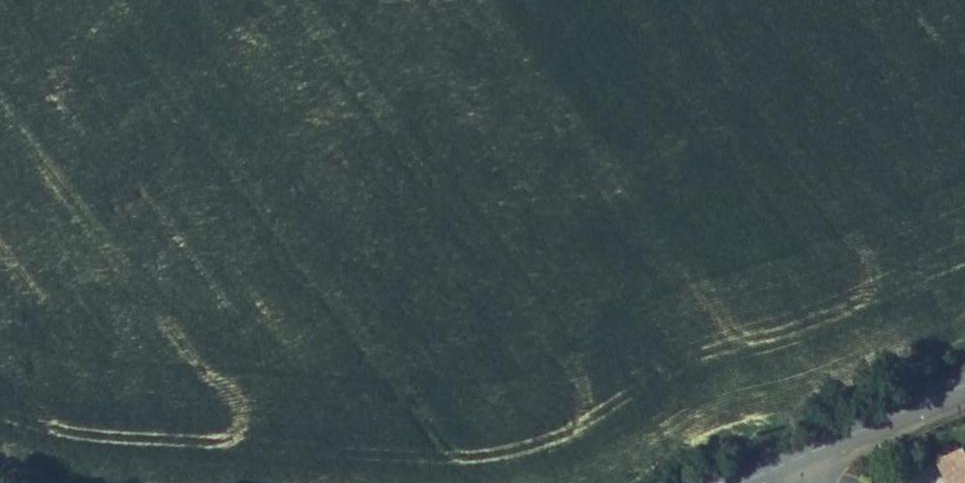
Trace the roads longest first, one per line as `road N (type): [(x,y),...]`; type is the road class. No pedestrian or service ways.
road 1 (tertiary): [(795,457),(964,379)]

